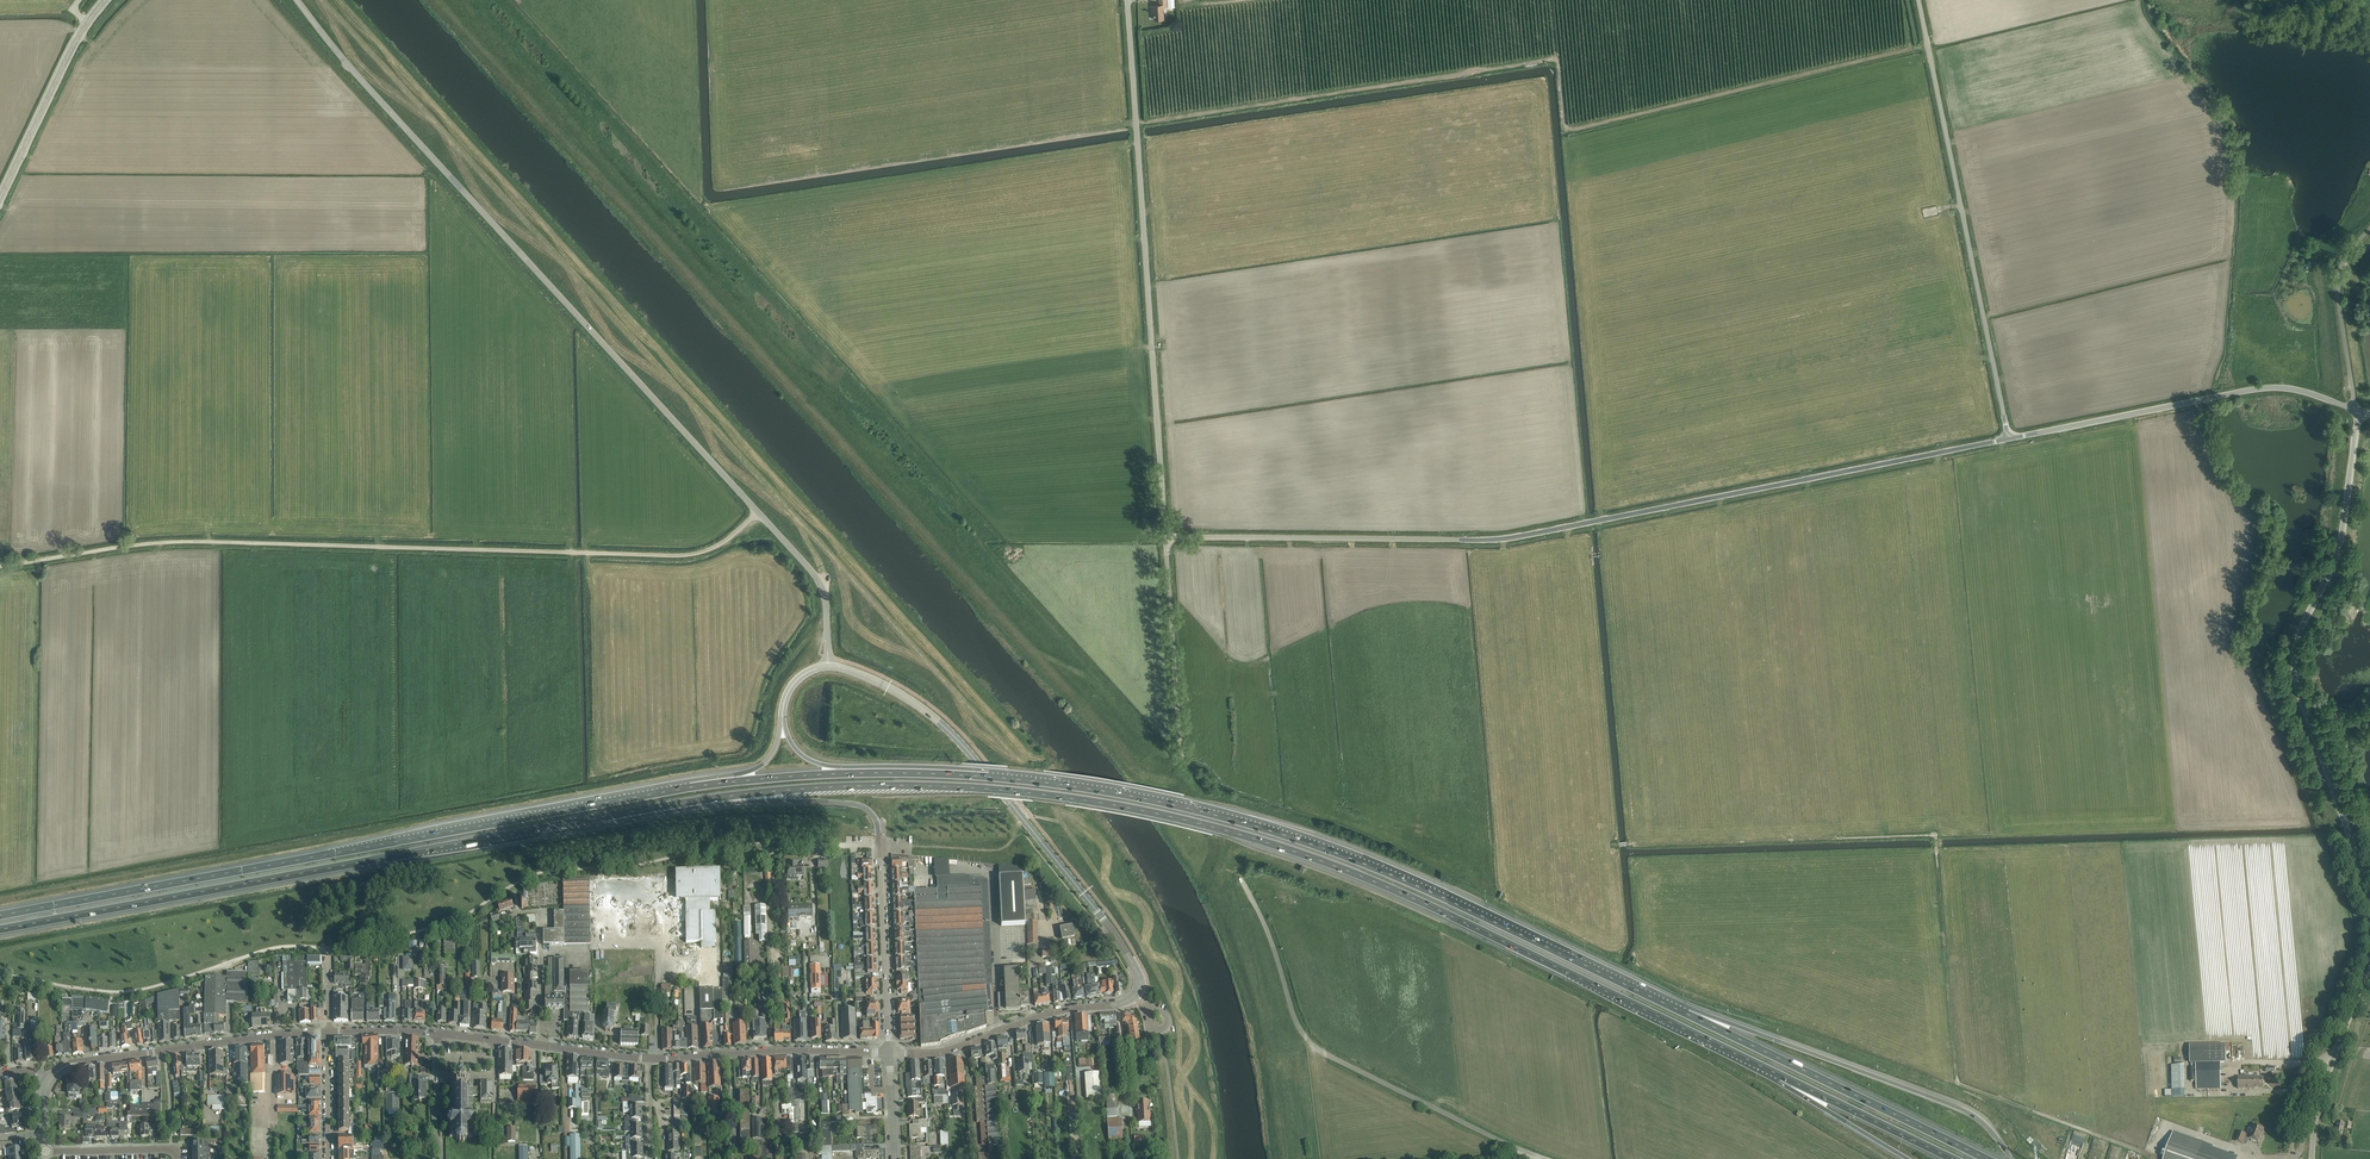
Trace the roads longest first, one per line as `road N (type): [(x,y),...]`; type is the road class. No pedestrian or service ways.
road 1 (motorway): [(728,782),(0,915)]
road 2 (motorway): [(0,929),(700,801)]
road 3 (unclassified): [(0,566),(159,542),(686,555)]
road 4 (unclassified): [(748,501),(507,243),(297,0)]
road 5 (secondary): [(0,855),(415,773),(482,744),(585,681)]
road 6 (motorway): [(700,801),(848,786),(1019,792),(1177,819),(1292,851)]
road 7 (secondary): [(568,682),(478,735),(367,778),(0,845)]
road 8 (unclassified): [(1793,1024),(1696,964),(1614,869),(1578,524)]
road 9 (motorway): [(1292,851),(1433,907),(1781,1076)]
road 10 (unclassified): [(1165,536),(1127,0)]
road 11 (unclassified): [(2369,894),(2294,666),(2300,630),(2339,548),(2355,409)]
road 12 (unclassified): [(2008,438),(1918,0)]
road 13 (motorway): [(1688,1014),(1438,895),(1283,834)]
road 14 (unclassified): [(1578,524),(2008,438)]
road 15 (secondary): [(1171,632),(1018,553),(931,537),(866,541),(759,574)]
road 16 (motorway): [(1283,834),(1165,802),(1040,781),(852,773)]
road 17 (unclassified): [(1165,536),(1492,540),(1578,524)]
road 18 (unclassified): [(1470,1125),(1305,1037),(1260,917),(1211,835)]
road 19 (motorway): [(2010,1158),(1987,1127),(1956,1105),(1688,1014)]
road 20 (secondary): [(1134,997),(1141,981),(1116,935),(930,715)]
road 21 (unclassified): [(2008,438),(2270,387),(2355,409)]
road 22 (motorway): [(1988,1158),(1688,1014)]
road 23 (secondary): [(49,1082),(75,1063),(328,1032)]
road 24 (secondary): [(890,1053),(936,1053),(1056,1011),(1118,1004)]
road 25 (secondary): [(656,1059),(890,1053)]
road 26 (unclassified): [(0,198),(74,43),(106,0)]
road 27 (secondary): [(1292,851),(1400,1046)]
road 28 (secondary): [(890,1053),(878,836)]
road 29 (motorway): [(700,801),(856,804),(873,814),(878,836)]
road 30 (unclassified): [(2355,409),(2339,274),(2369,228)]
road 31 (motorway): [(1781,1076),(1953,1158)]
road 32 (unclassified): [(2312,1123),(2369,960)]
road 33 (tertiary): [(930,715),(889,705),(782,717)]
road 34 (residential): [(656,1059),(656,913)]
road 35 (motorway): [(1781,1076),(1898,1158)]
road 36 (residential): [(542,1046),(541,914)]
road 37 (residential): [(44,1151),(171,1149)]
road 38 (tertiary): [(328,1158),(328,1032)]
road 39 (motorway): [(852,773),(728,782)]

